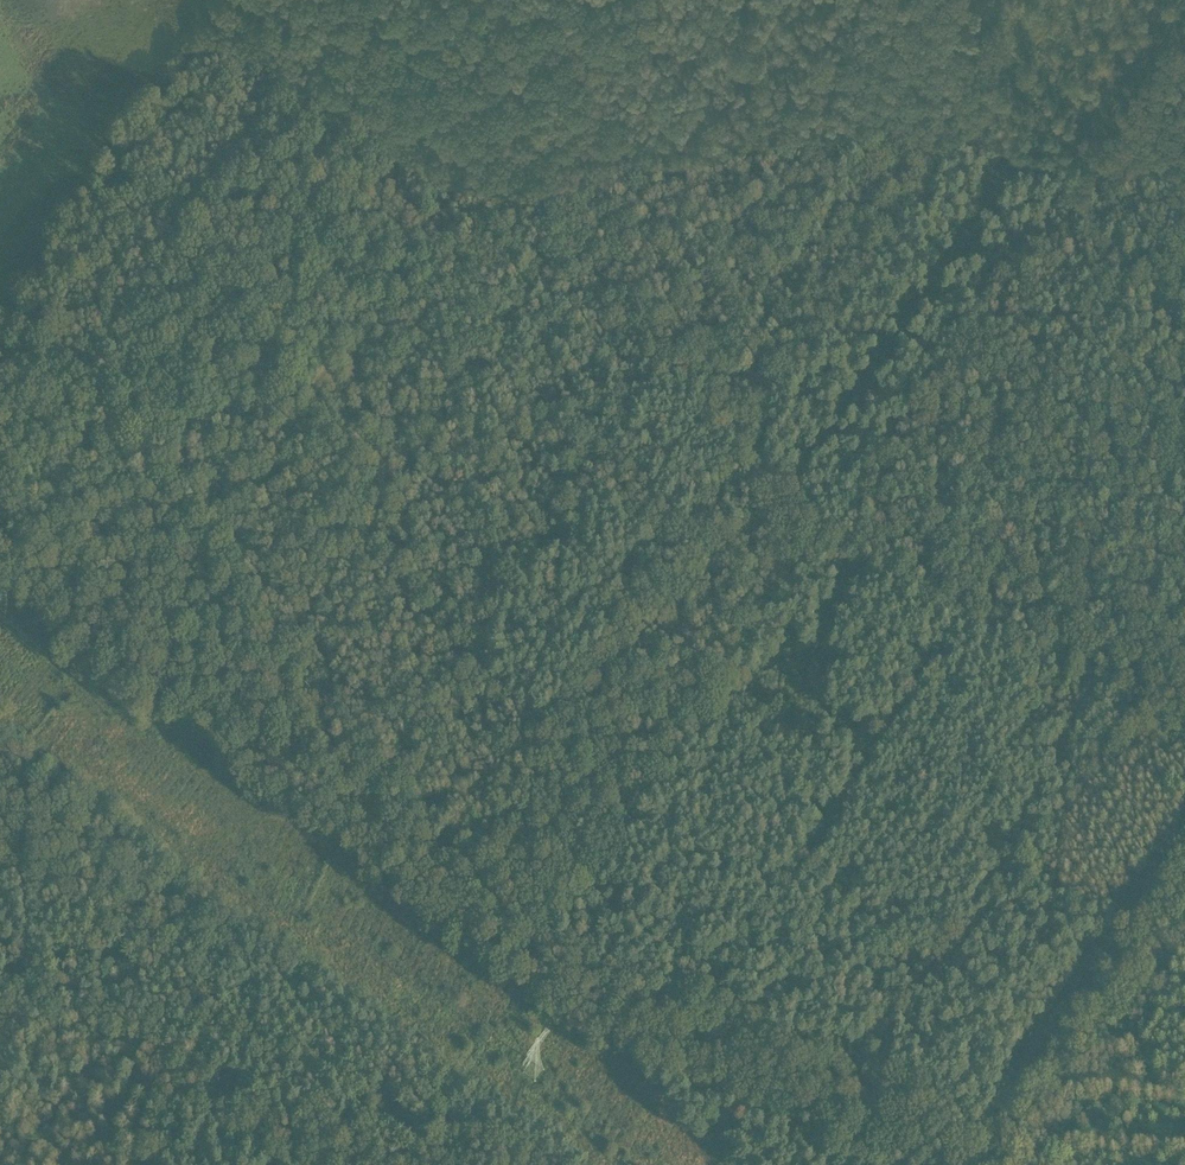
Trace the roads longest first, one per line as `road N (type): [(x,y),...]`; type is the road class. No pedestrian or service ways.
road 1 (track): [(1184,707),(803,534),(401,21)]
road 2 (track): [(1184,886),(1016,1110),(1004,1164)]

